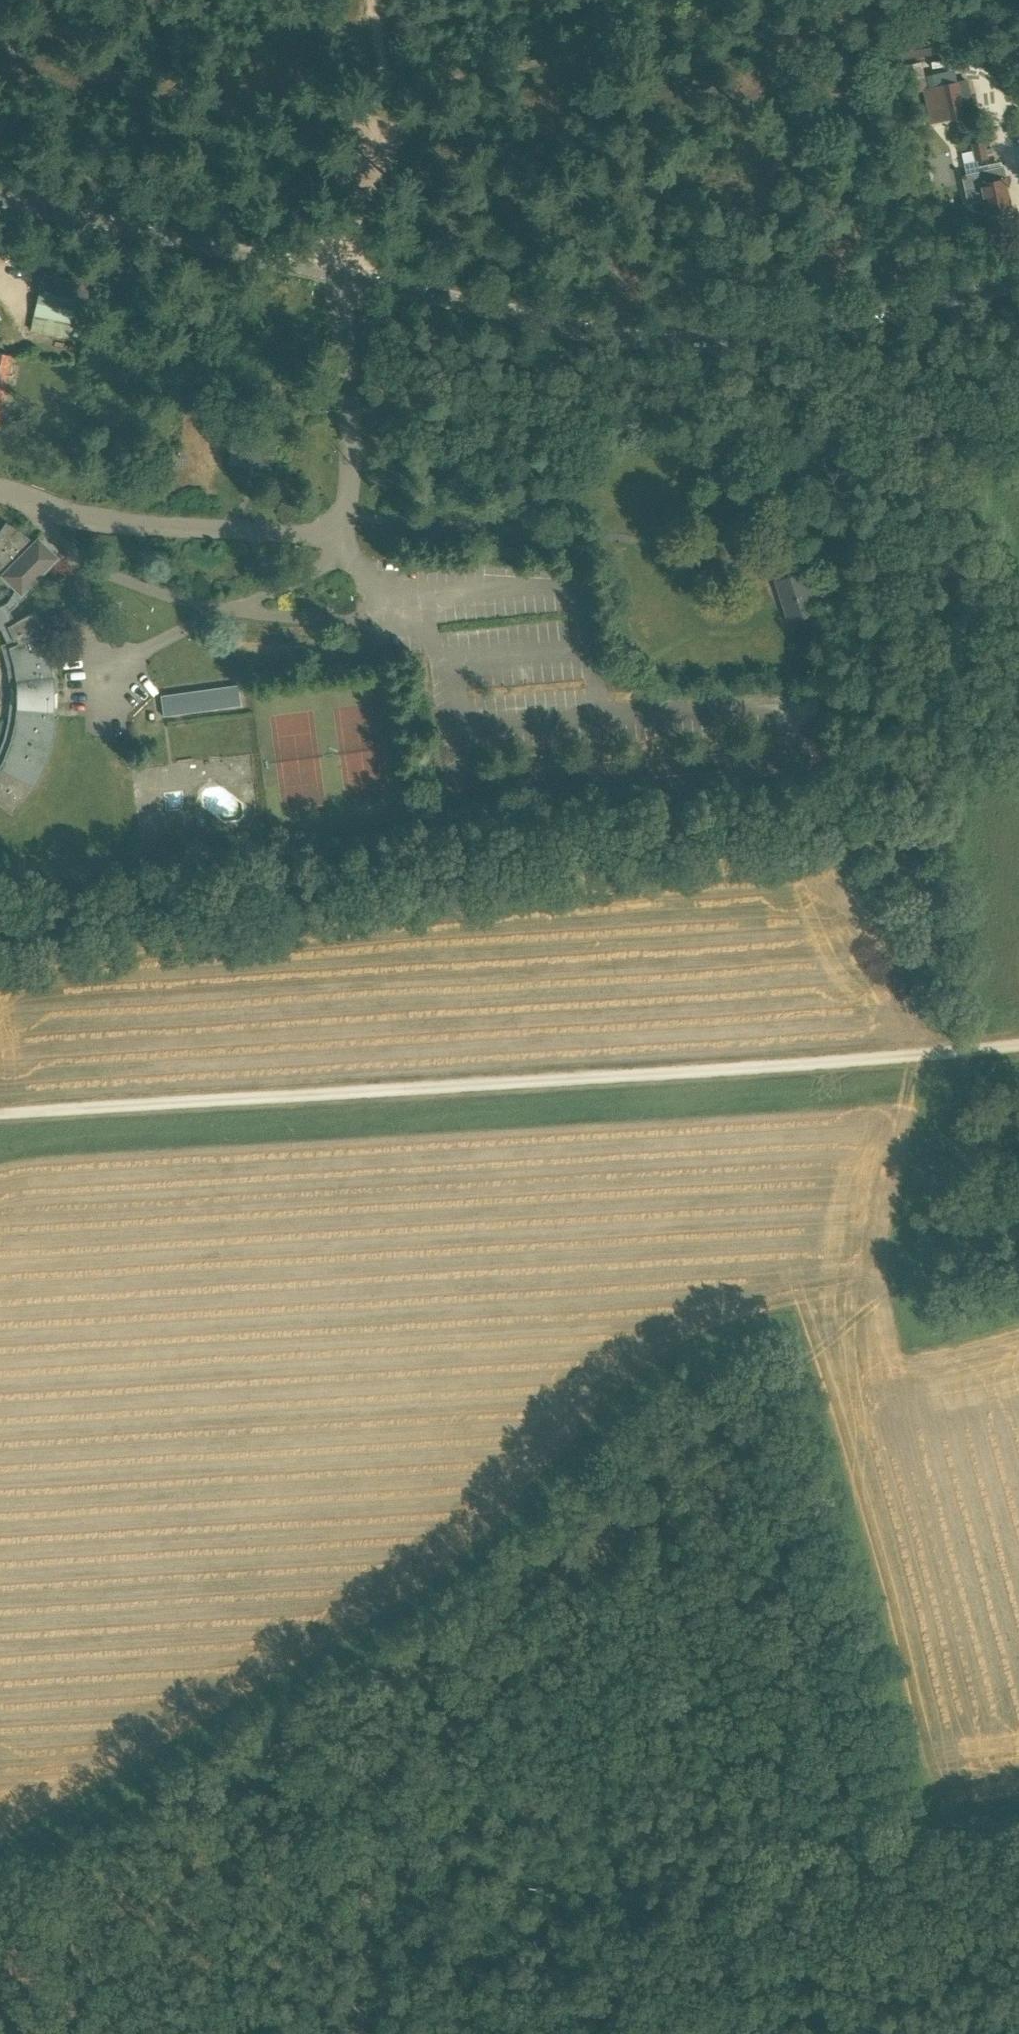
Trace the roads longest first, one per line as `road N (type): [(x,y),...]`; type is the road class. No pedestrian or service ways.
road 1 (tertiary): [(1018,290),(793,329),(641,334),(339,277),(0,199)]
road 2 (track): [(0,1114),(1018,1045)]
road 3 (track): [(383,78),(616,30),(712,0)]
road 4 (track): [(339,277),(389,99),(371,0)]

